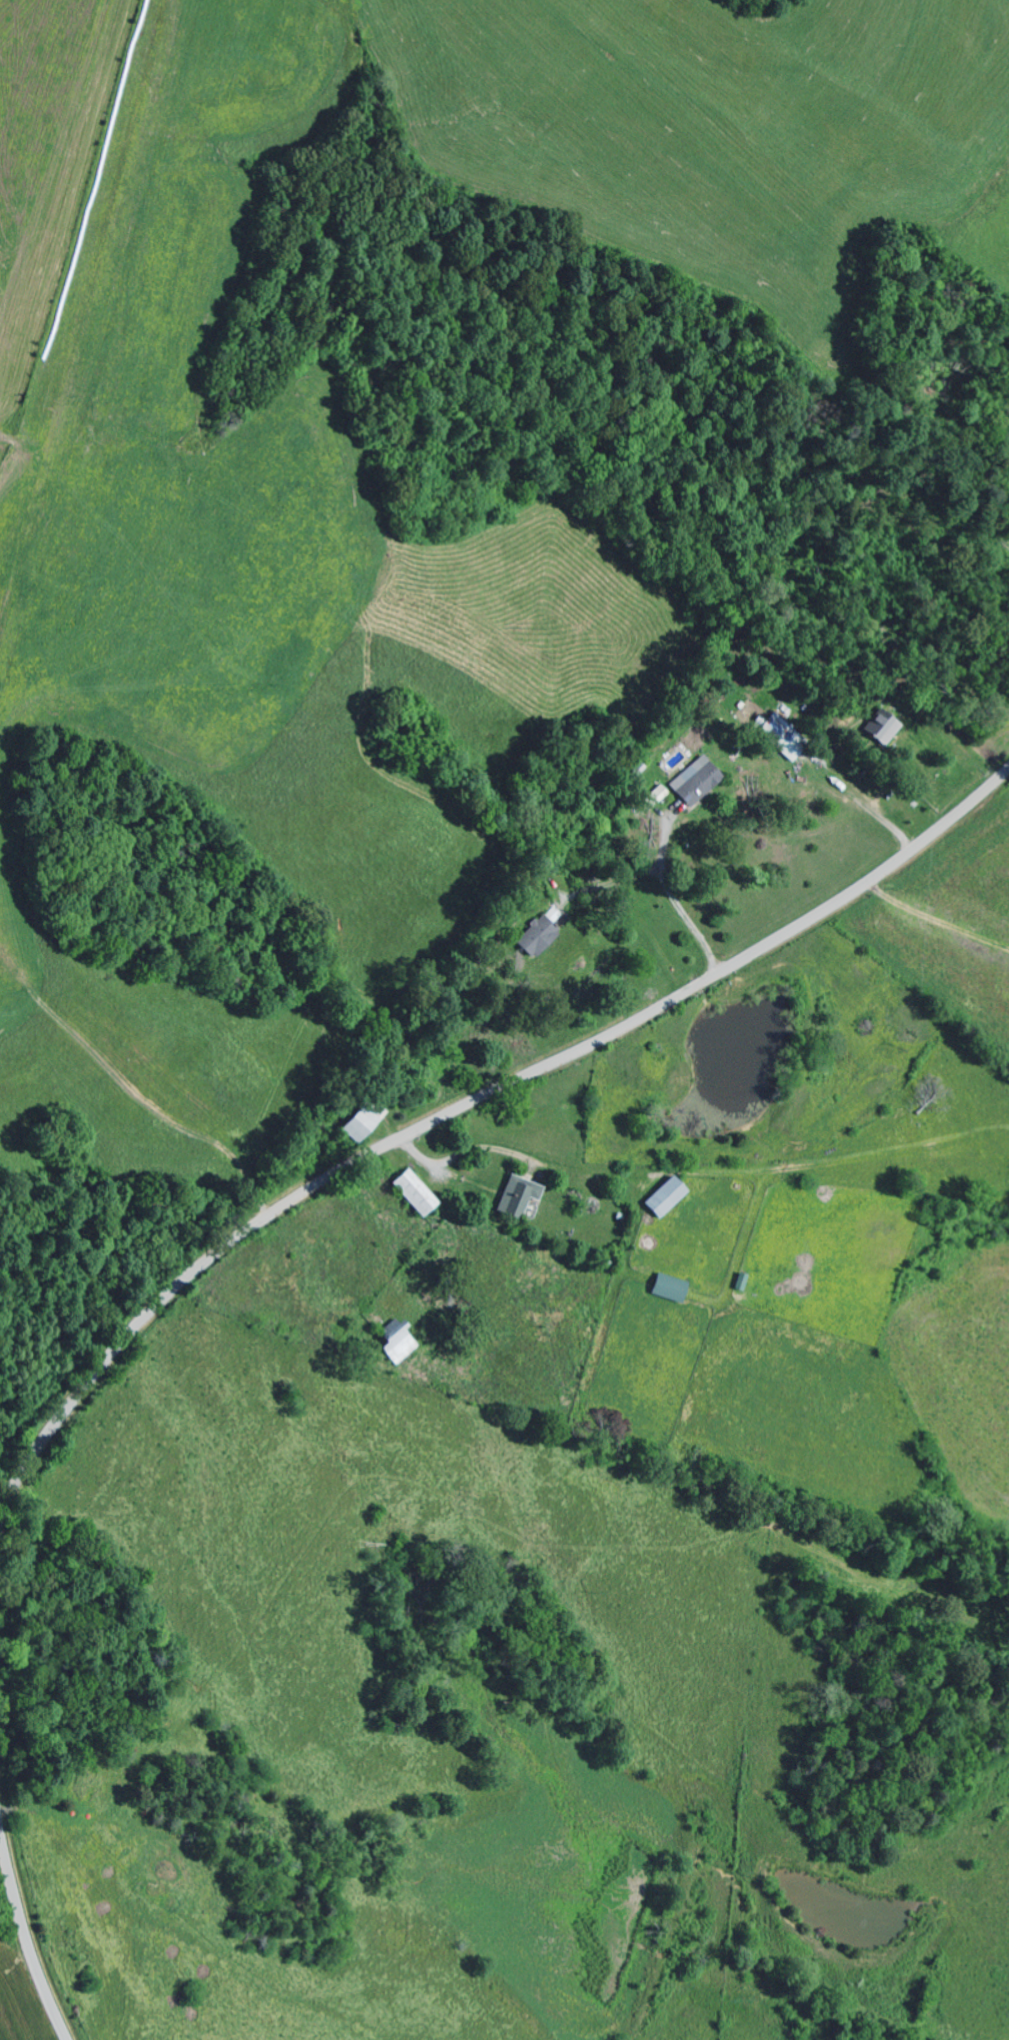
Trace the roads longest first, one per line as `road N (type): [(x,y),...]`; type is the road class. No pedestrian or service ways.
road 1 (residential): [(0,1523),(77,1396),(172,1296),(266,1216),(815,917),(1008,768)]
road 2 (residential): [(66,2039),(37,1970),(0,1831)]

